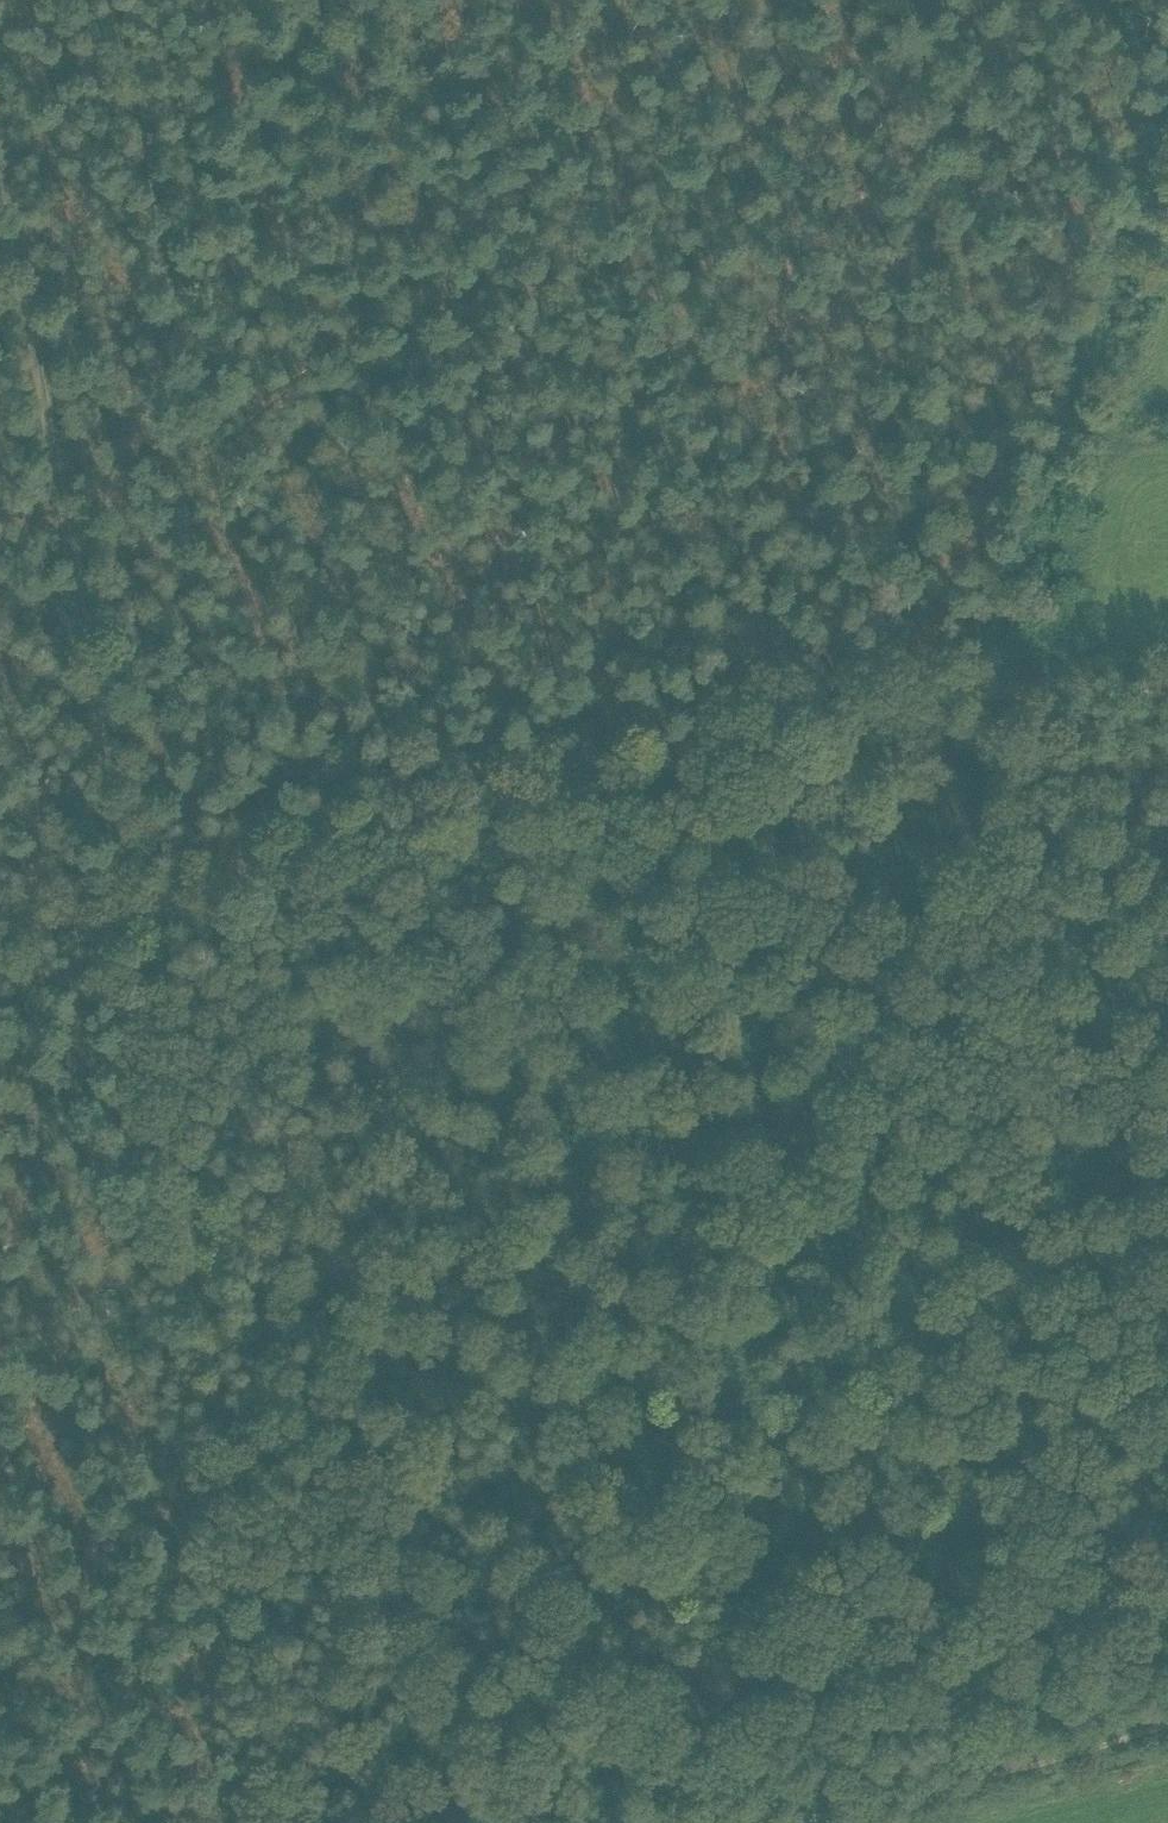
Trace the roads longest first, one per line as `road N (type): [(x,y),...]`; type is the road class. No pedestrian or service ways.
road 1 (track): [(796,1822),(1167,1721)]
road 2 (track): [(987,700),(1167,693)]

